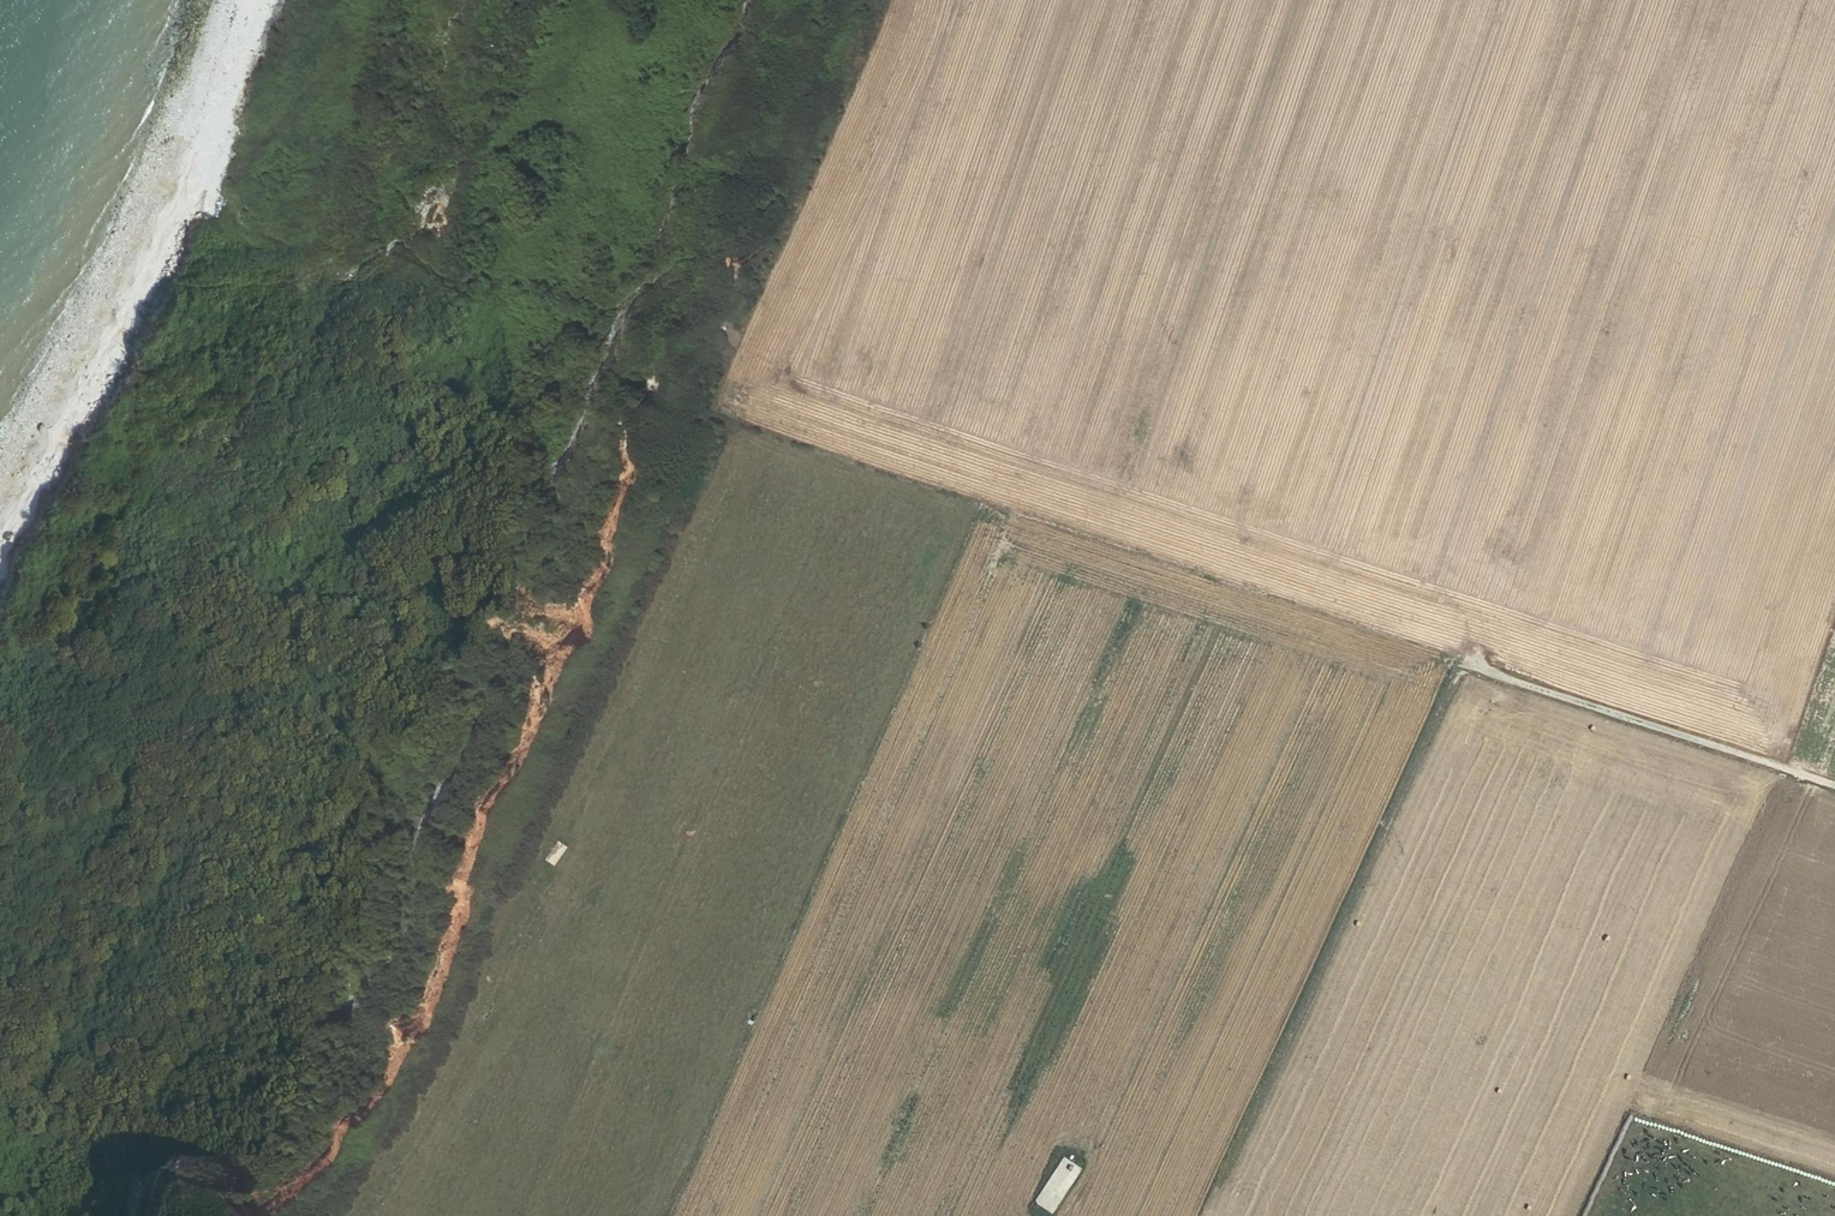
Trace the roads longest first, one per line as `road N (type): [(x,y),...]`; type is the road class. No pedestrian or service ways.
road 1 (track): [(1224,1184),(1462,659)]
road 2 (unclassified): [(1462,659),(1834,785)]

